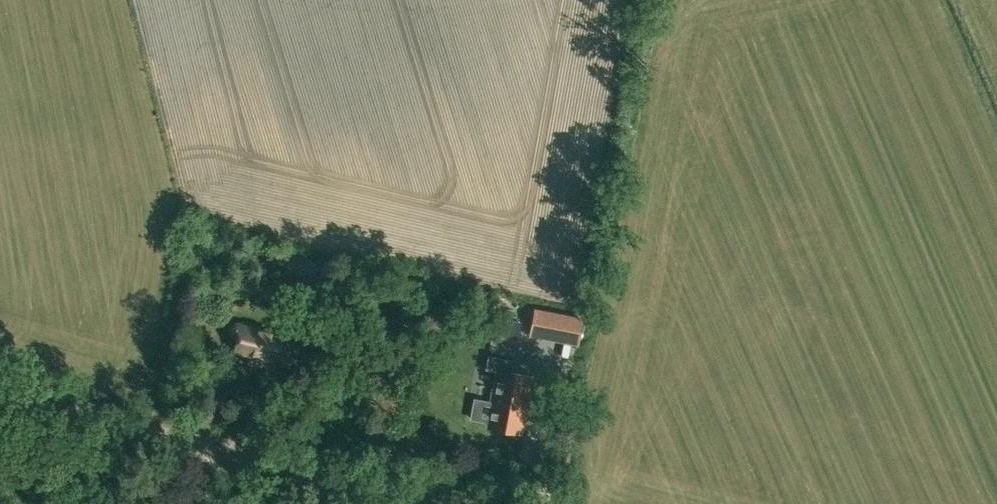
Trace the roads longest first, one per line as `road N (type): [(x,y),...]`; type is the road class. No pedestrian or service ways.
road 1 (unclassified): [(458,503),(0,399)]

